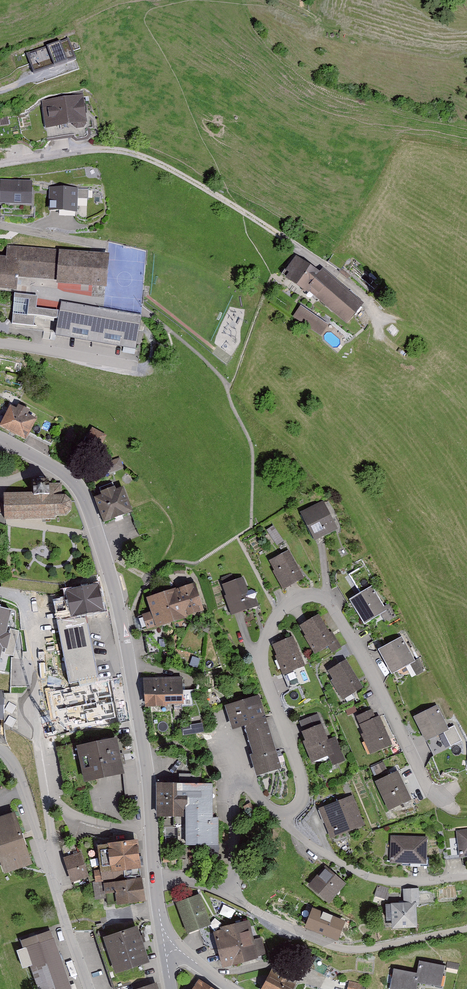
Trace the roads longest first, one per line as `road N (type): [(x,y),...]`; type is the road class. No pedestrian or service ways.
road 1 (residential): [(440,799),(338,608),(309,593),(279,608),(262,651),(306,784),(301,801),(281,819)]
road 2 (tertiary): [(155,878),(149,779),(121,617),(87,501),(65,474),(0,440)]
road 3 (residential): [(380,332),(356,290),(242,210),(149,159),(88,150),(0,164)]
road 4 (residential): [(9,593),(34,603),(50,876)]
road 5 (unclassified): [(466,928),(345,948),(264,914),(233,890)]
road 6 (residential): [(466,876),(380,880),(326,854),(281,819)]
road 7 (residential): [(281,819),(245,780),(230,787),(233,890)]
road 8 (residential): [(50,876),(26,793),(0,749)]
road 9 (residential): [(133,366),(0,342)]

